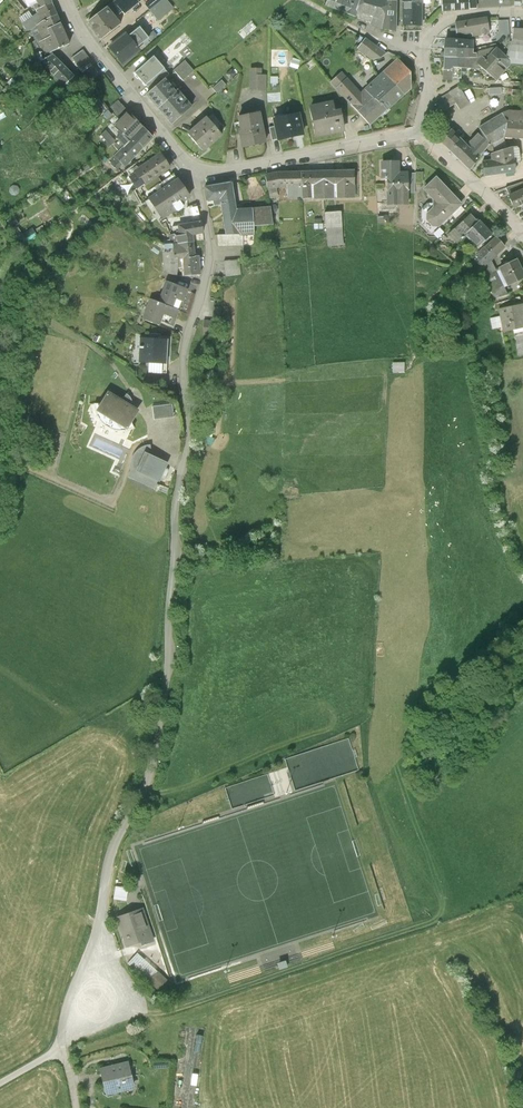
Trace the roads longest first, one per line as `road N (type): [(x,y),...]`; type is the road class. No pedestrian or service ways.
road 1 (residential): [(174,529),(191,419),(185,350),(212,262),(200,175)]
road 2 (residential): [(68,0),(78,27),(200,175)]
road 3 (residential): [(200,175),(416,132)]
road 4 (residential): [(416,132),(431,32),(458,17),(522,11)]
road 5 (residential): [(416,132),(522,234)]

